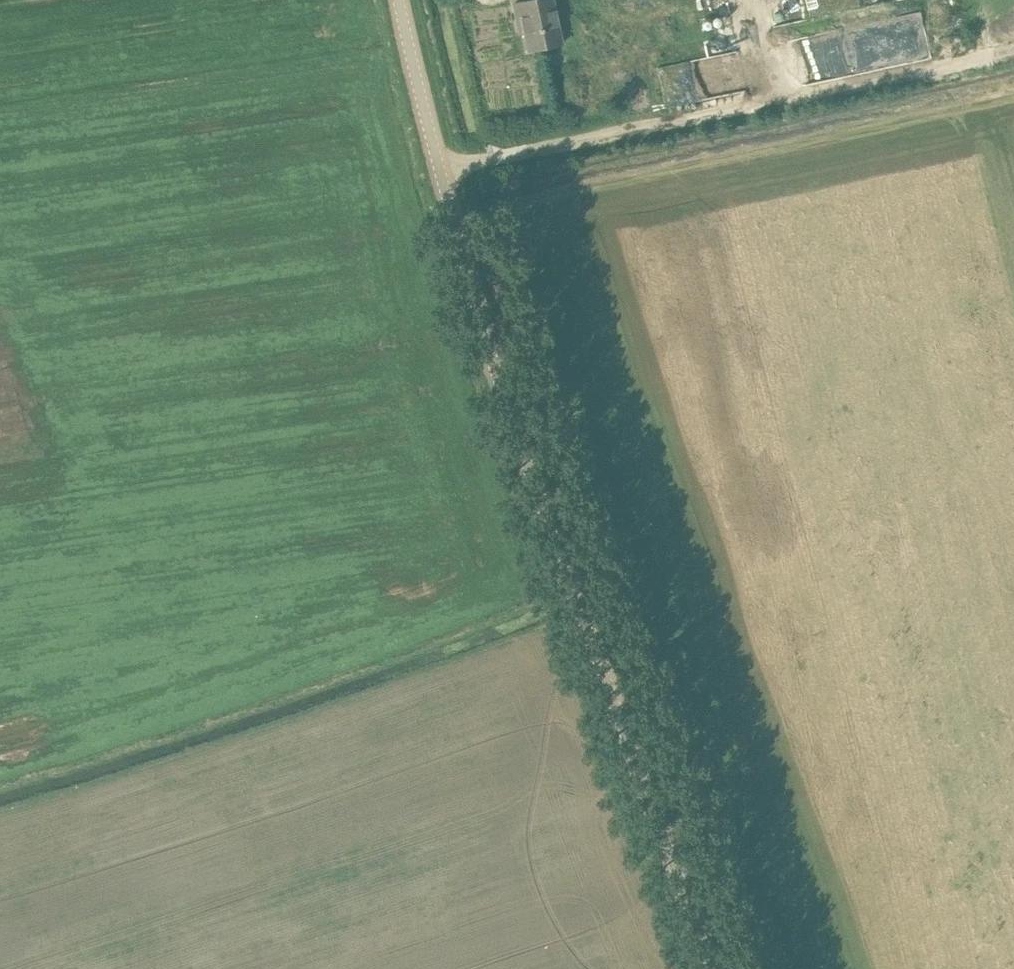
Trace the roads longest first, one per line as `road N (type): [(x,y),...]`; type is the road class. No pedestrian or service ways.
road 1 (tertiary): [(713,968),(488,347),(399,0)]
road 2 (track): [(439,165),(1013,43)]

